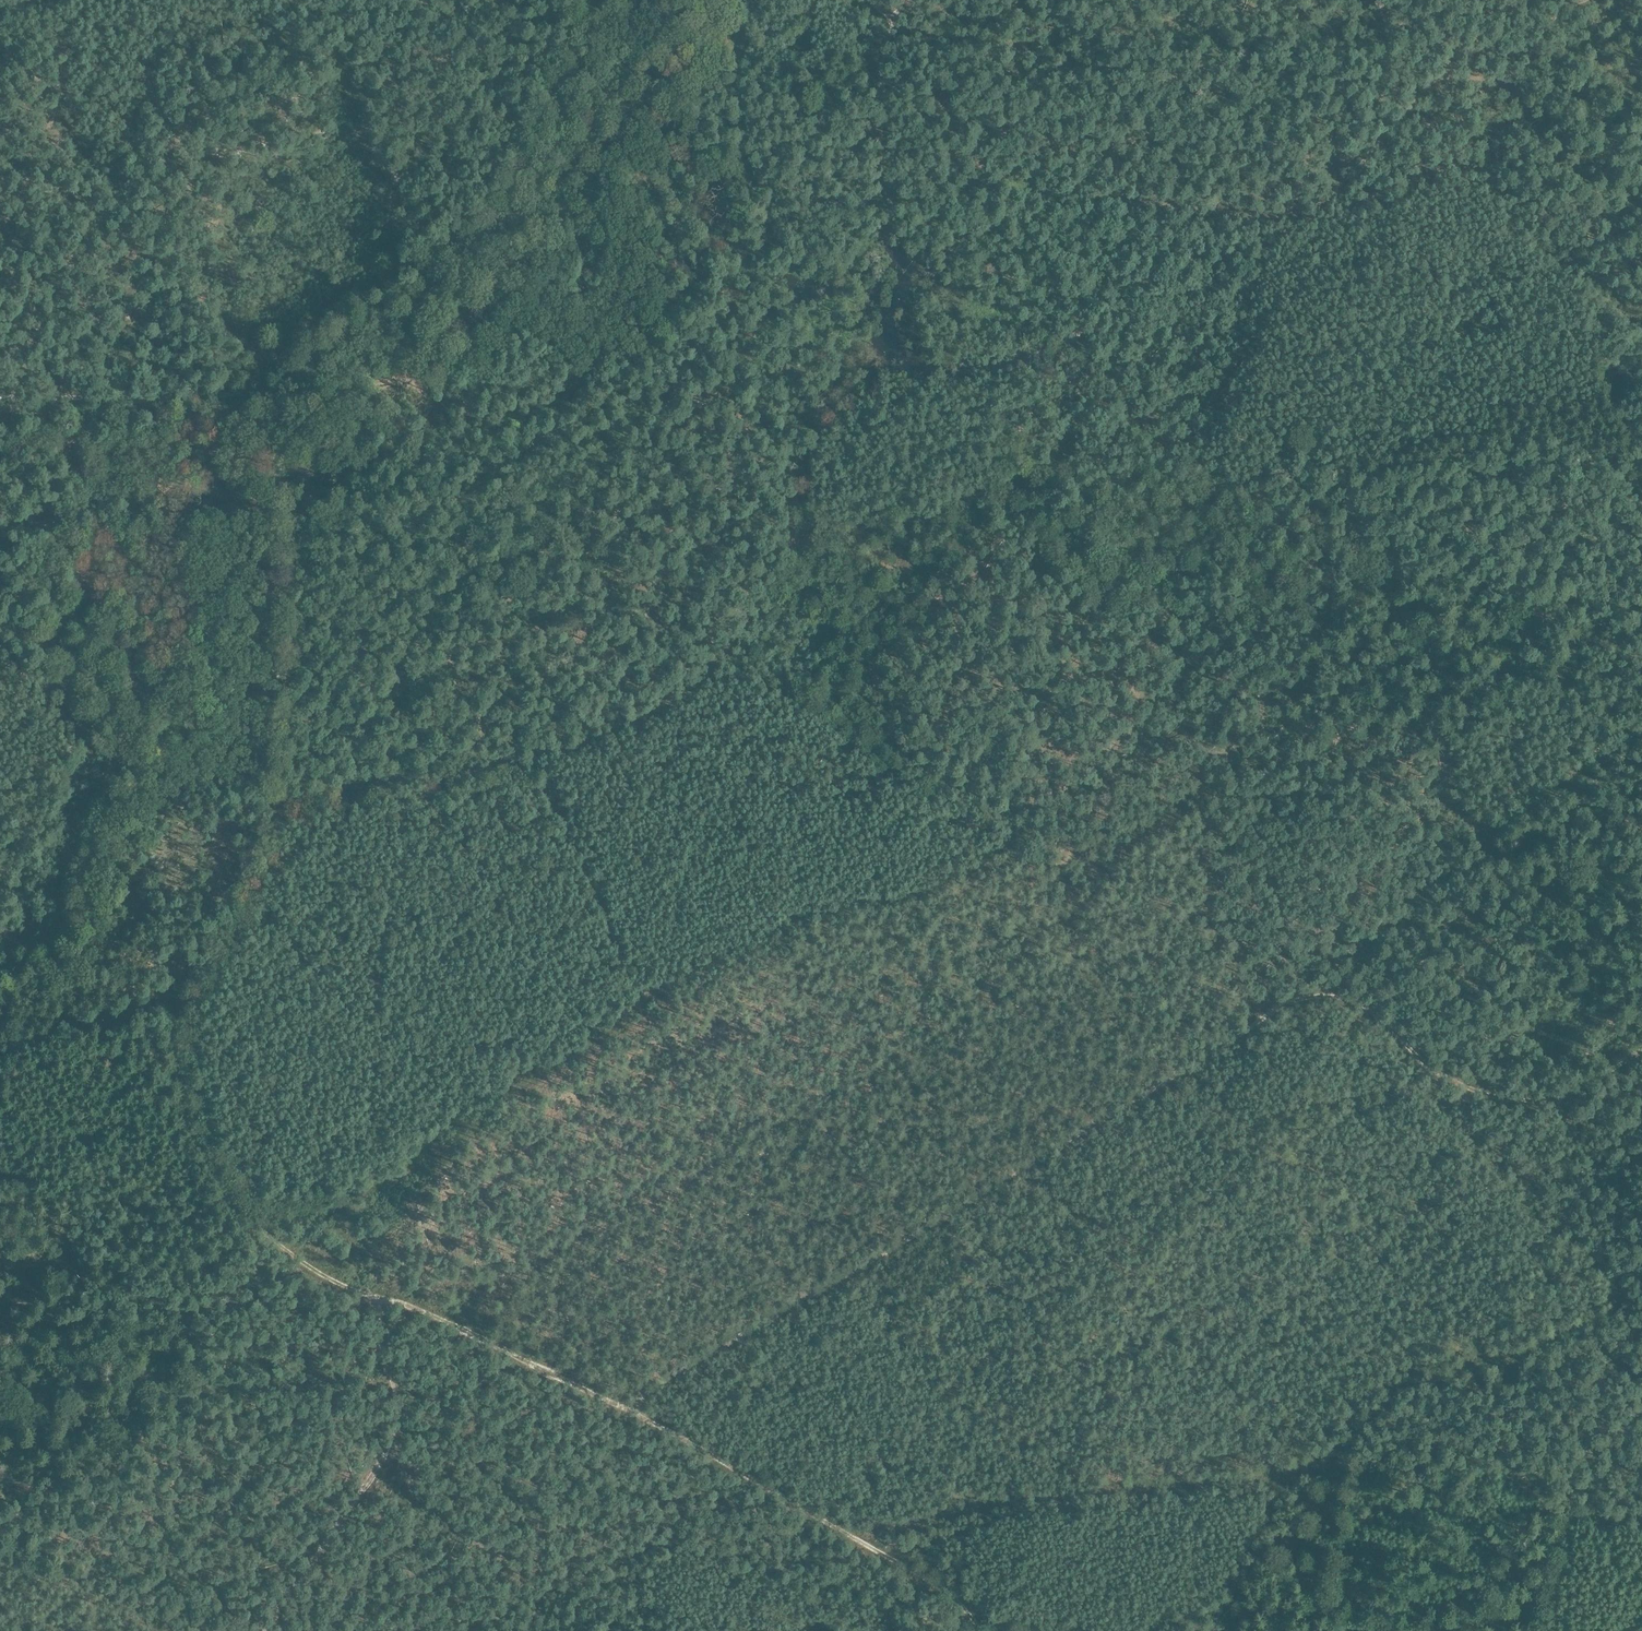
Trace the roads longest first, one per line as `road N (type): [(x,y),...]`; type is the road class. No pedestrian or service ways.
road 1 (track): [(626,1407),(1299,999),(1349,1000),(1446,1077),(1504,1098),(1558,1096),(1641,1053)]
road 2 (track): [(321,400),(279,461),(278,684),(264,792),(244,865),(185,978),(171,1053),(190,1121),(248,1204),(314,1268),(380,1299)]
road 3 (track): [(380,1299),(409,1304),(626,1407),(938,1587),(981,1630)]
road 4 (track): [(604,0),(592,114),(551,192),(483,269),(321,400)]
road 5 (track): [(260,1630),(391,1441),(396,1420),(380,1299)]
road 6 (track): [(268,395),(92,398)]

